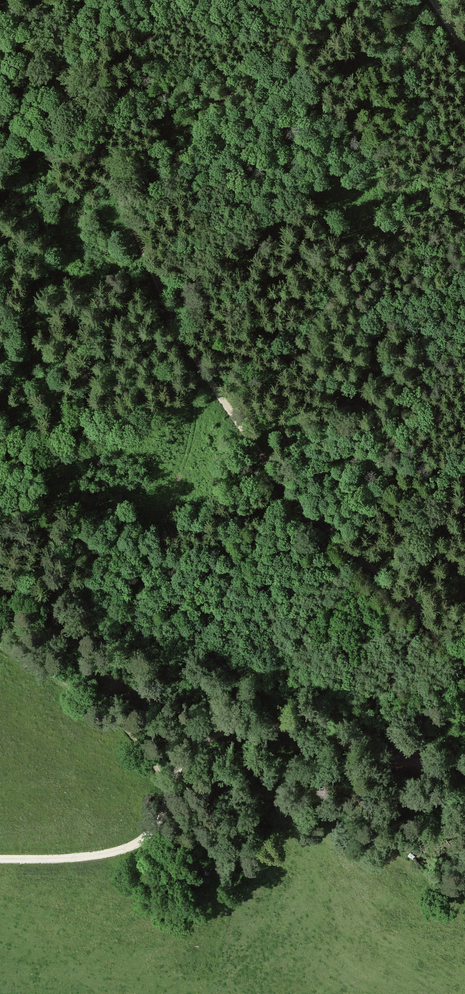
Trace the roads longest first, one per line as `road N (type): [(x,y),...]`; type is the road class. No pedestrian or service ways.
road 1 (track): [(46,0),(198,362),(288,487),(464,659)]
road 2 (track): [(0,859),(91,856),(138,843),(164,812),(188,755),(223,733),(273,729),(385,758),(464,765)]
road 3 (track): [(168,794),(137,741),(102,705),(0,648)]

